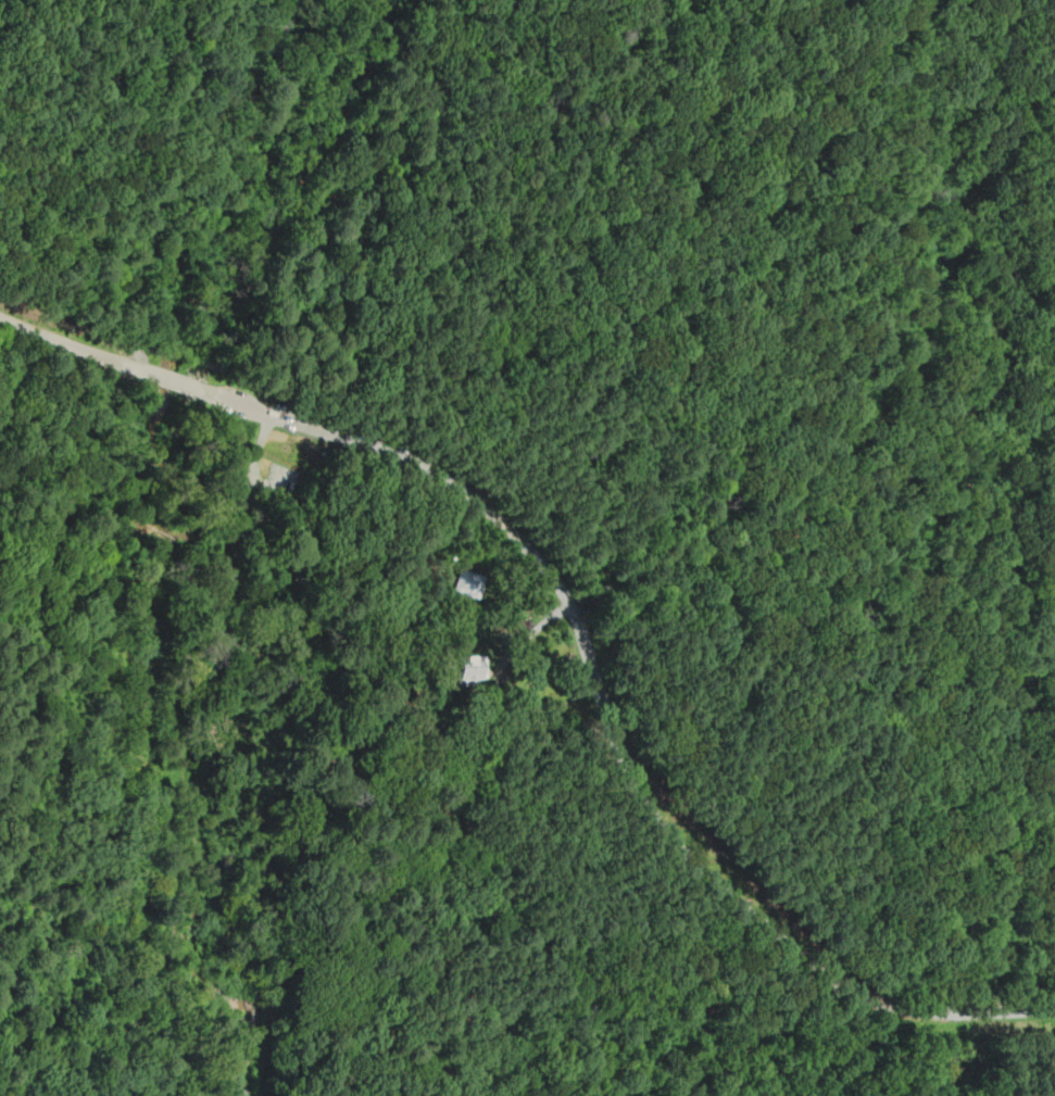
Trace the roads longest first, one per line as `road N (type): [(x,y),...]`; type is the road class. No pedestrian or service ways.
road 1 (residential): [(305,425),(424,468),(523,540),(577,618),(614,736),(654,818),(818,968),(913,1008),(1054,1010)]

